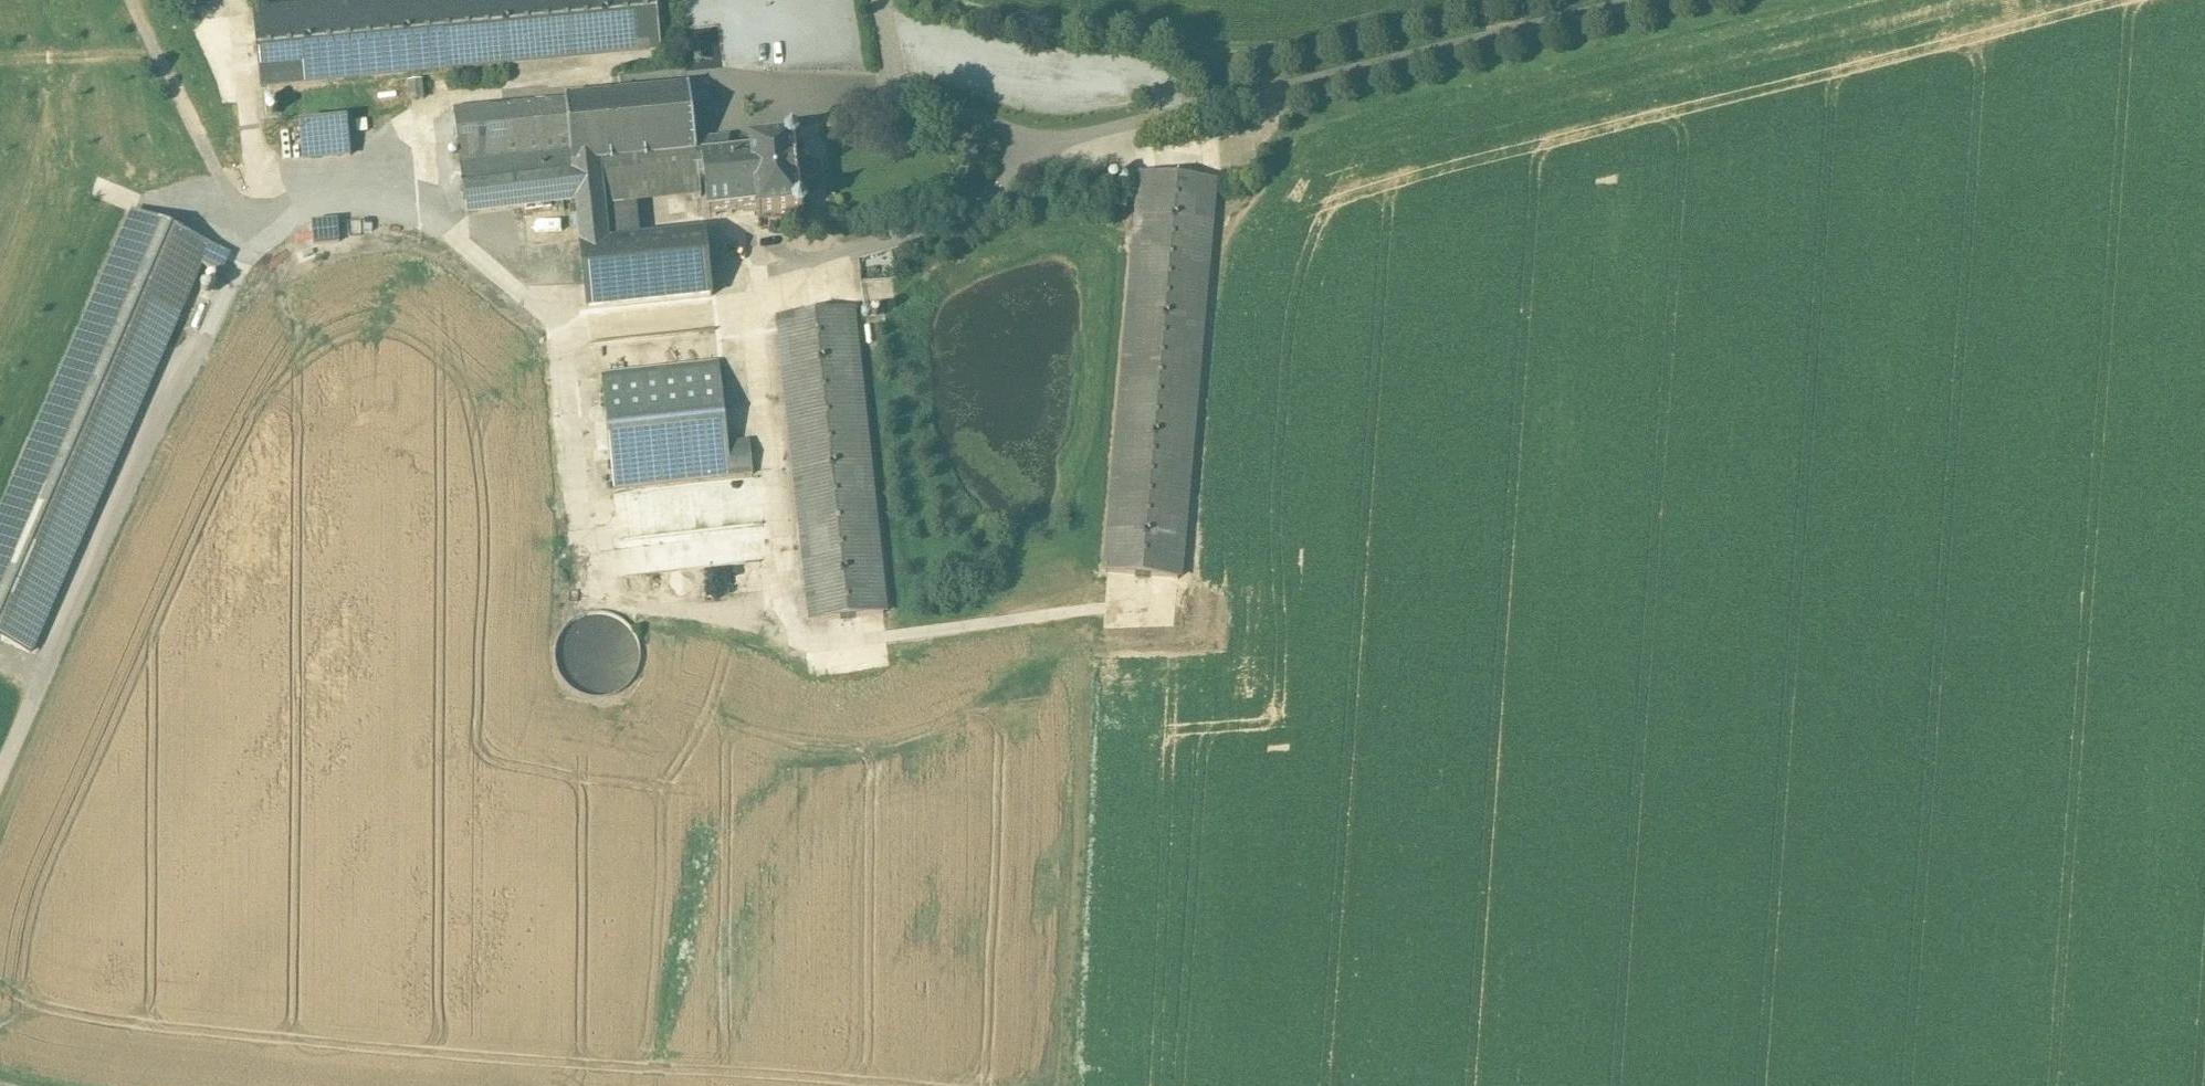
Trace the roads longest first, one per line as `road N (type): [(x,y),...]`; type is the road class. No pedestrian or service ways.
road 1 (track): [(0,778),(141,456),(252,229),(310,192),(381,178),(438,98),(512,73),(636,60),(714,67)]
road 2 (track): [(252,229),(214,178),(129,0)]

